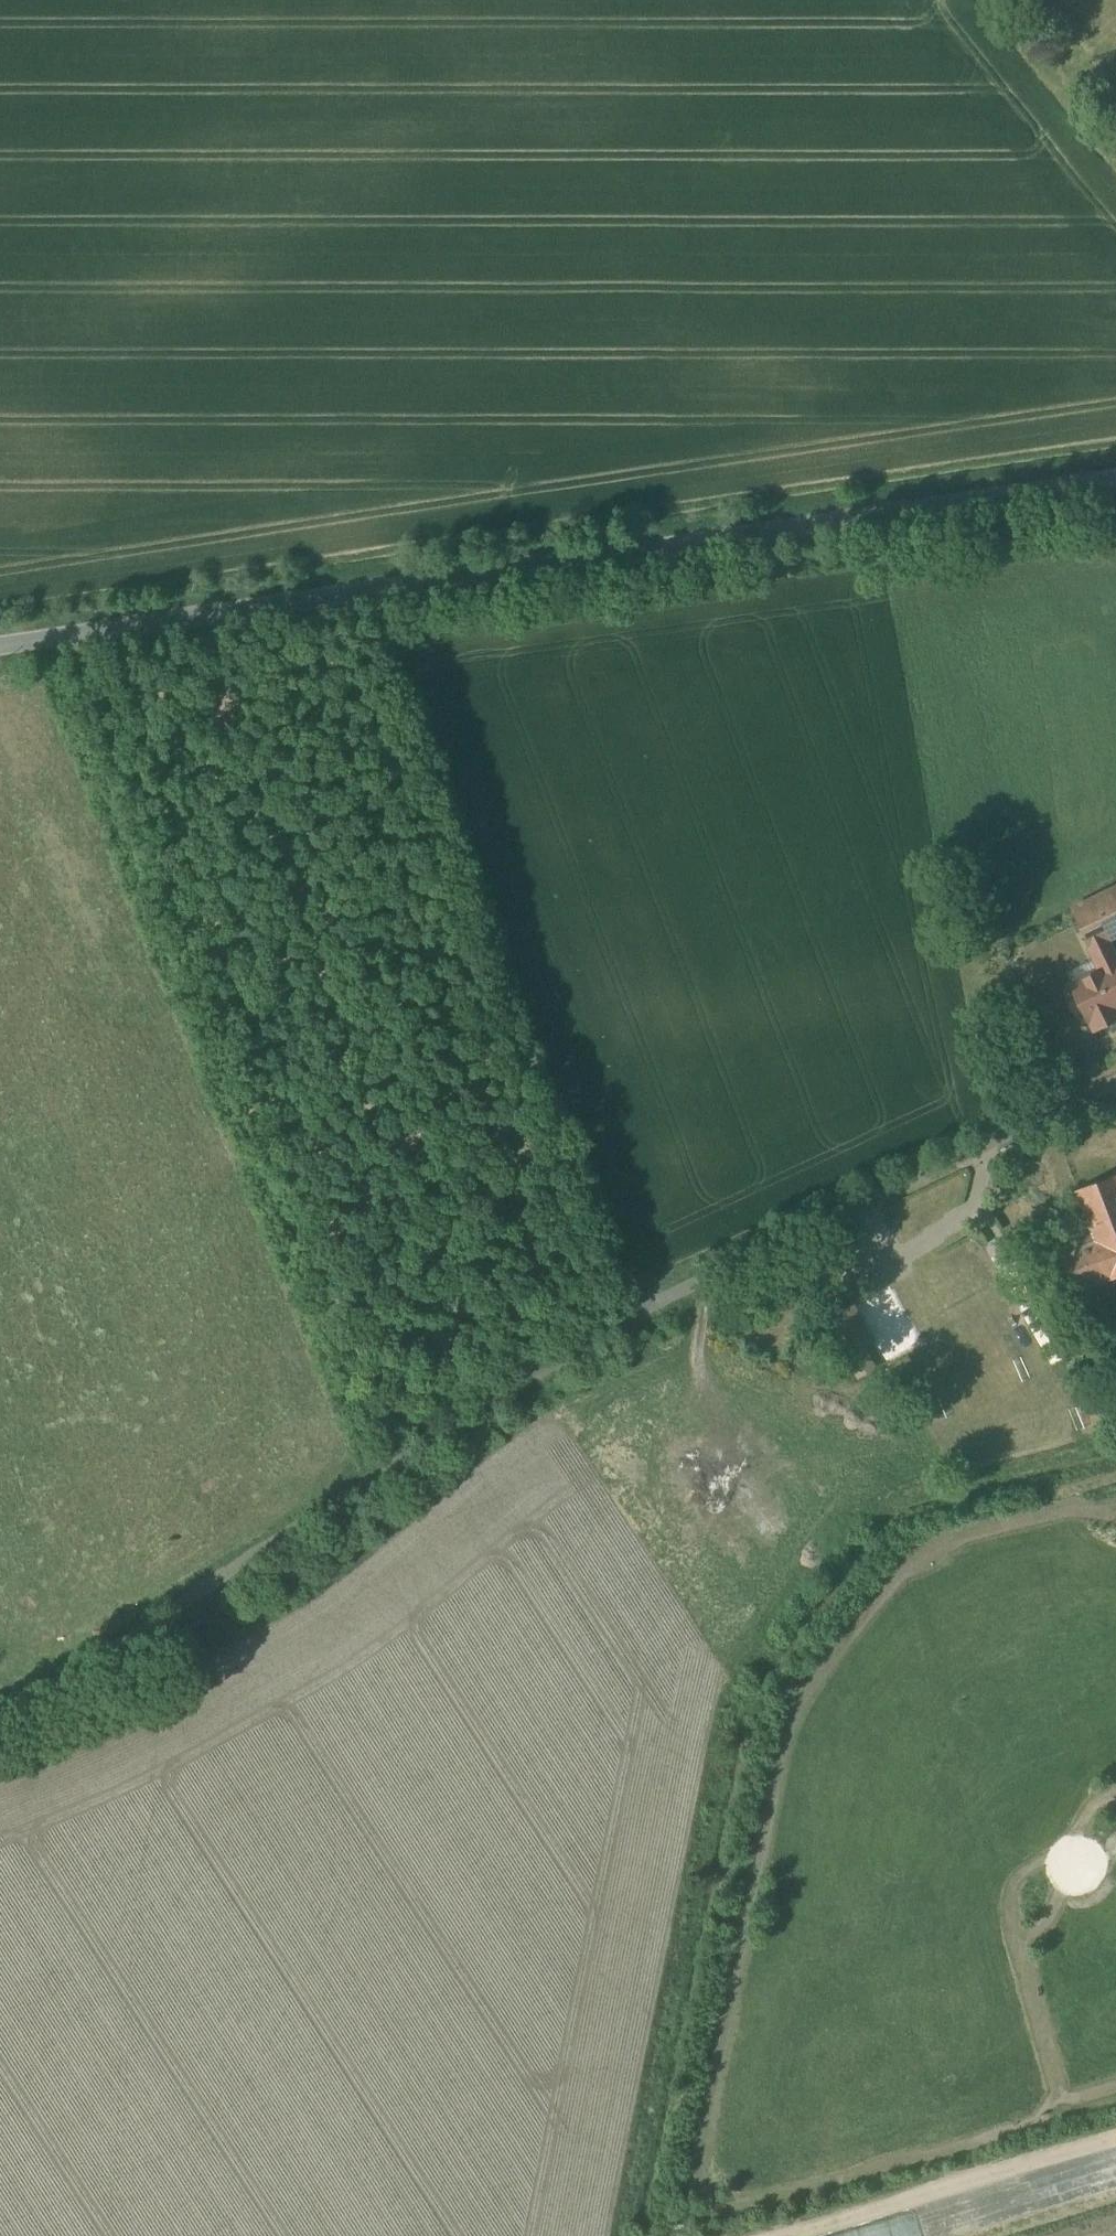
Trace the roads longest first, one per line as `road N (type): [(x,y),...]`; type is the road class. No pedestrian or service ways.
road 1 (unclassified): [(1115,1072),(621,1313),(347,1489),(18,1684),(0,1685)]
road 2 (unclassified): [(1115,480),(0,645)]

